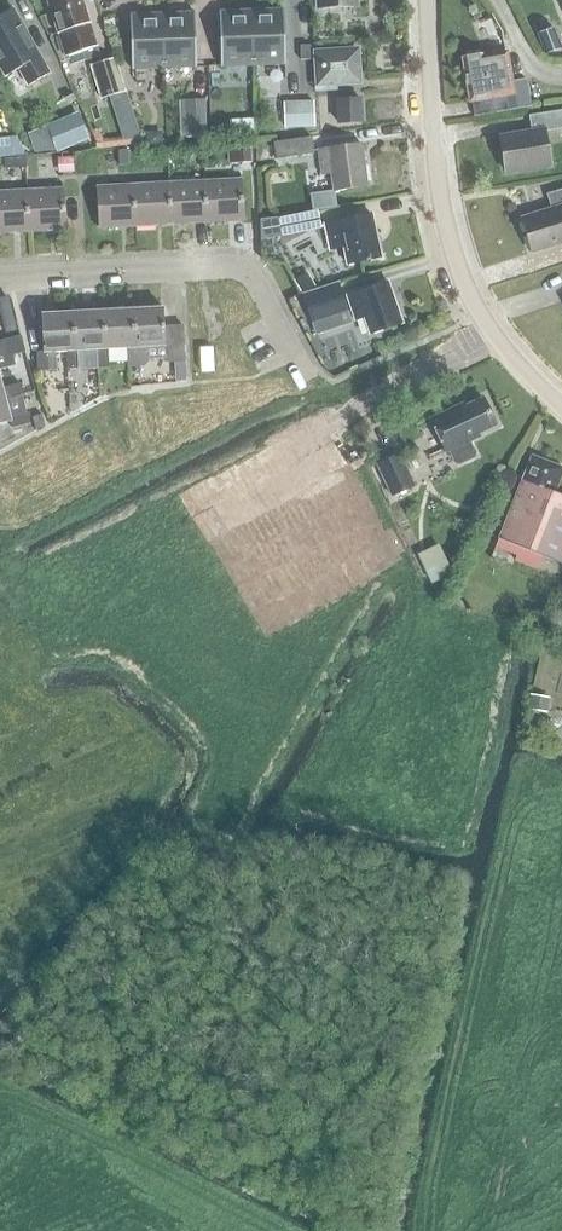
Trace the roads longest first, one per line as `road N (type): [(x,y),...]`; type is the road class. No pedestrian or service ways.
road 1 (unclassified): [(561,406),(505,348),(458,265),(436,165),(429,0)]
road 2 (residential): [(303,370),(262,285),(235,266),(0,280)]

